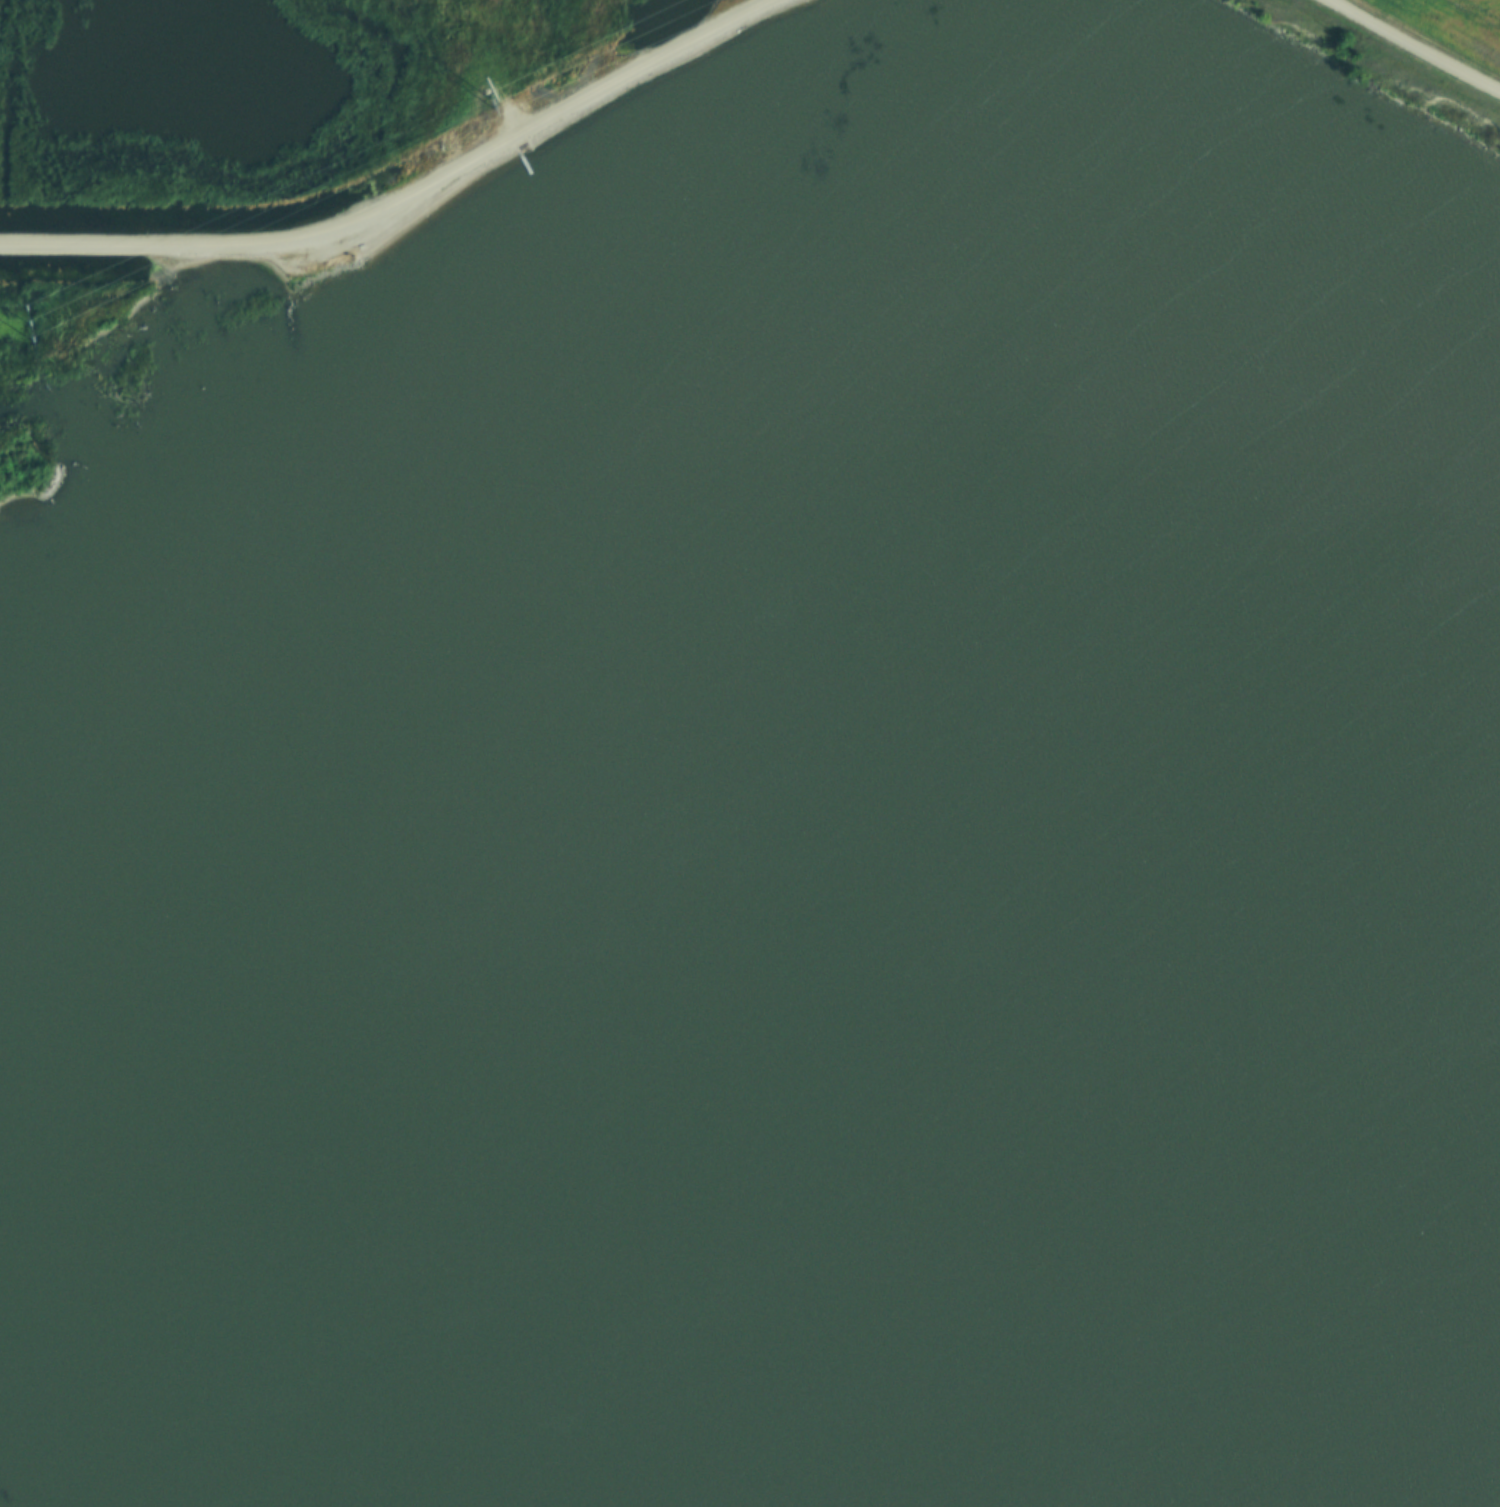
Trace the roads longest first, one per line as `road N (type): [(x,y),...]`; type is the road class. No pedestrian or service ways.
road 1 (residential): [(0,244),(310,246),(788,0)]
road 2 (residential): [(1327,0),(1499,91)]

